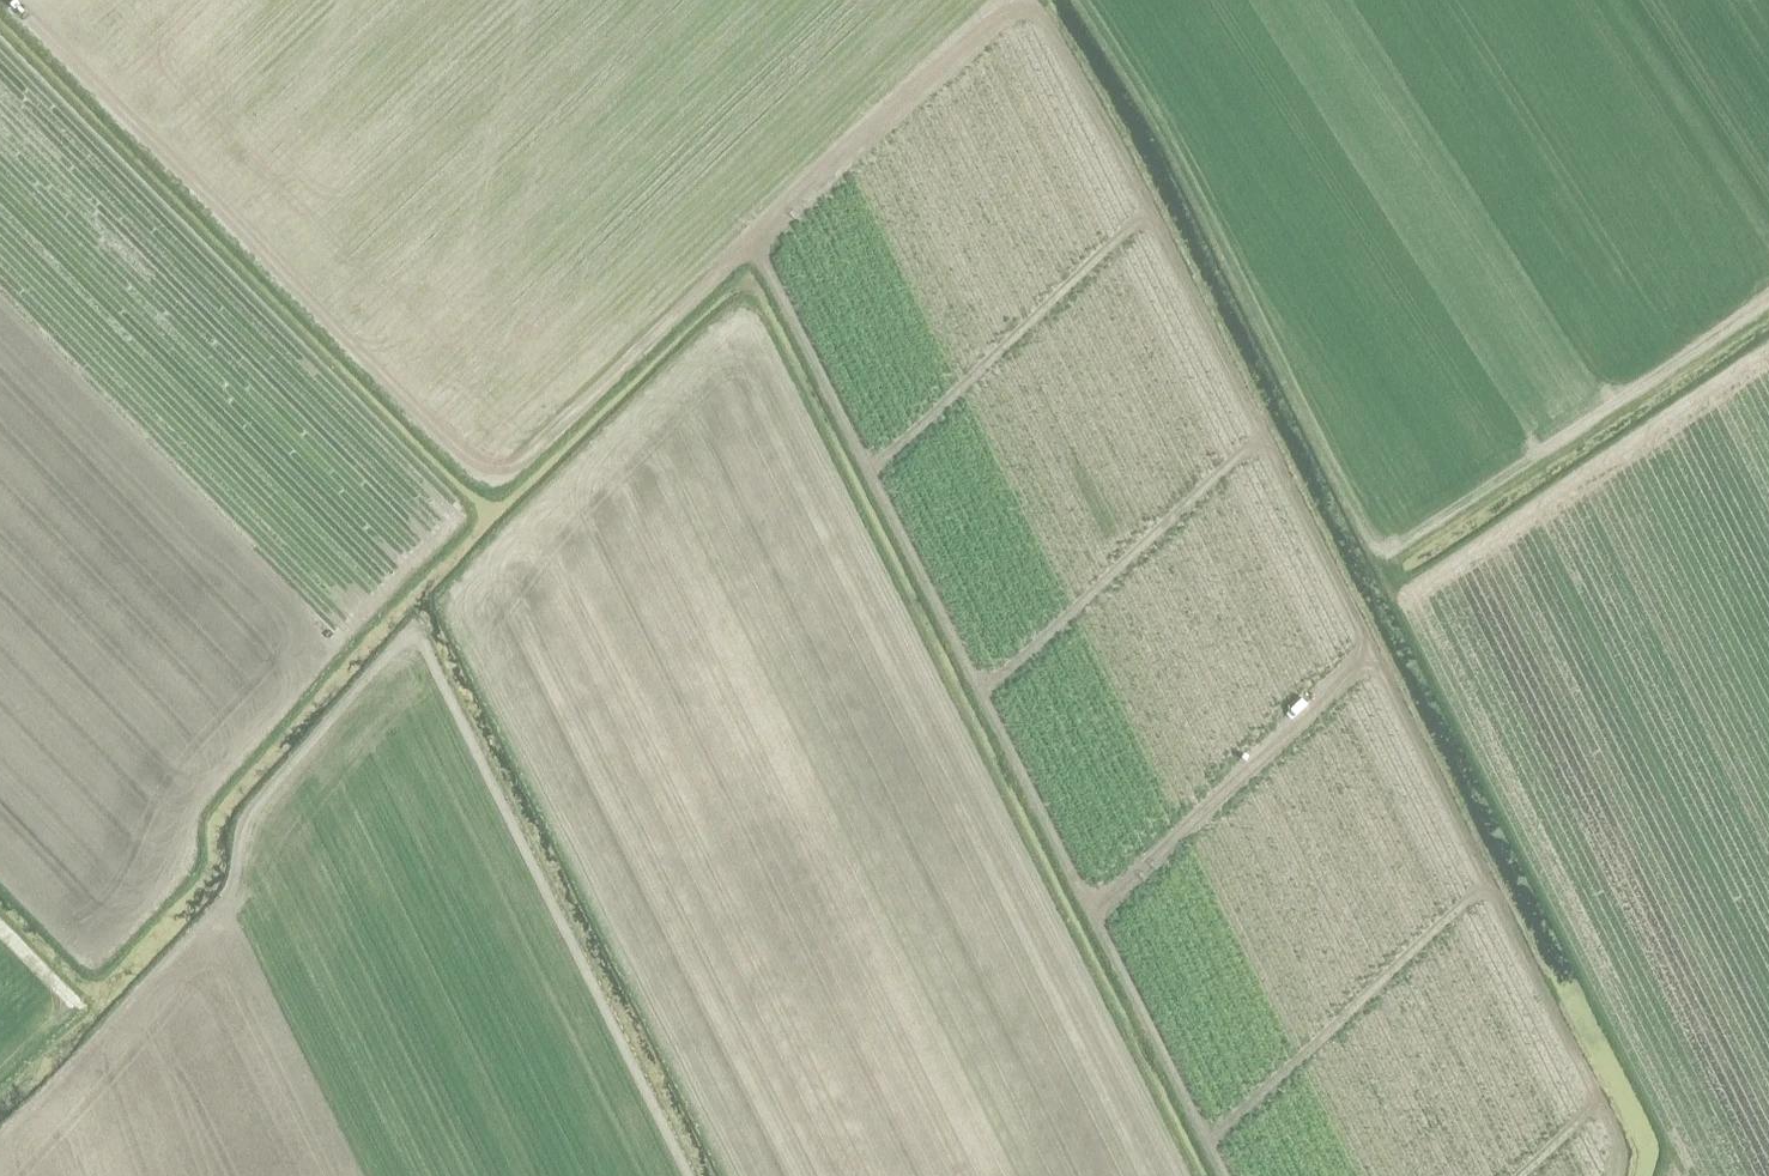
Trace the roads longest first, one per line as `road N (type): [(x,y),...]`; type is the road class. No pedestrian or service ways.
road 1 (track): [(1768,244),(1613,0)]

